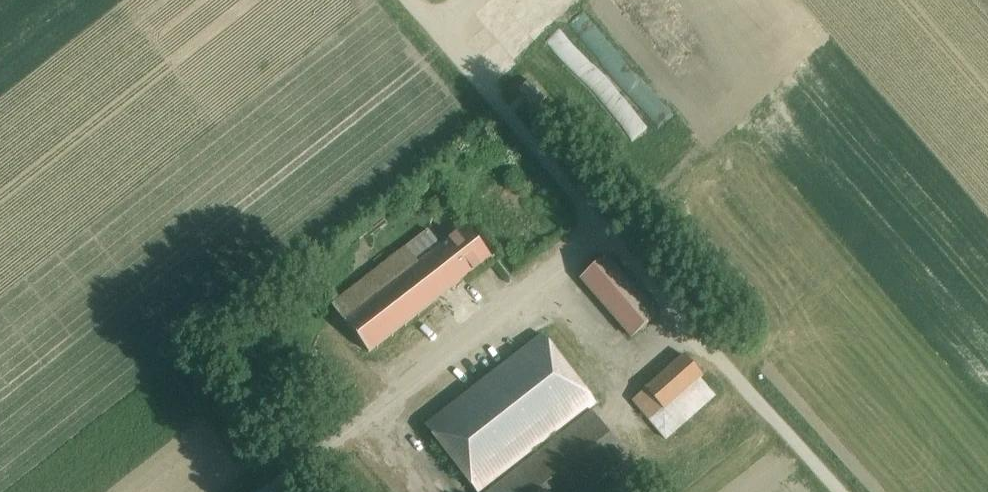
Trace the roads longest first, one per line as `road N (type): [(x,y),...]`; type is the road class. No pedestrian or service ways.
road 1 (track): [(836,491),(411,0)]
road 2 (unclassified): [(270,491),(602,228)]

